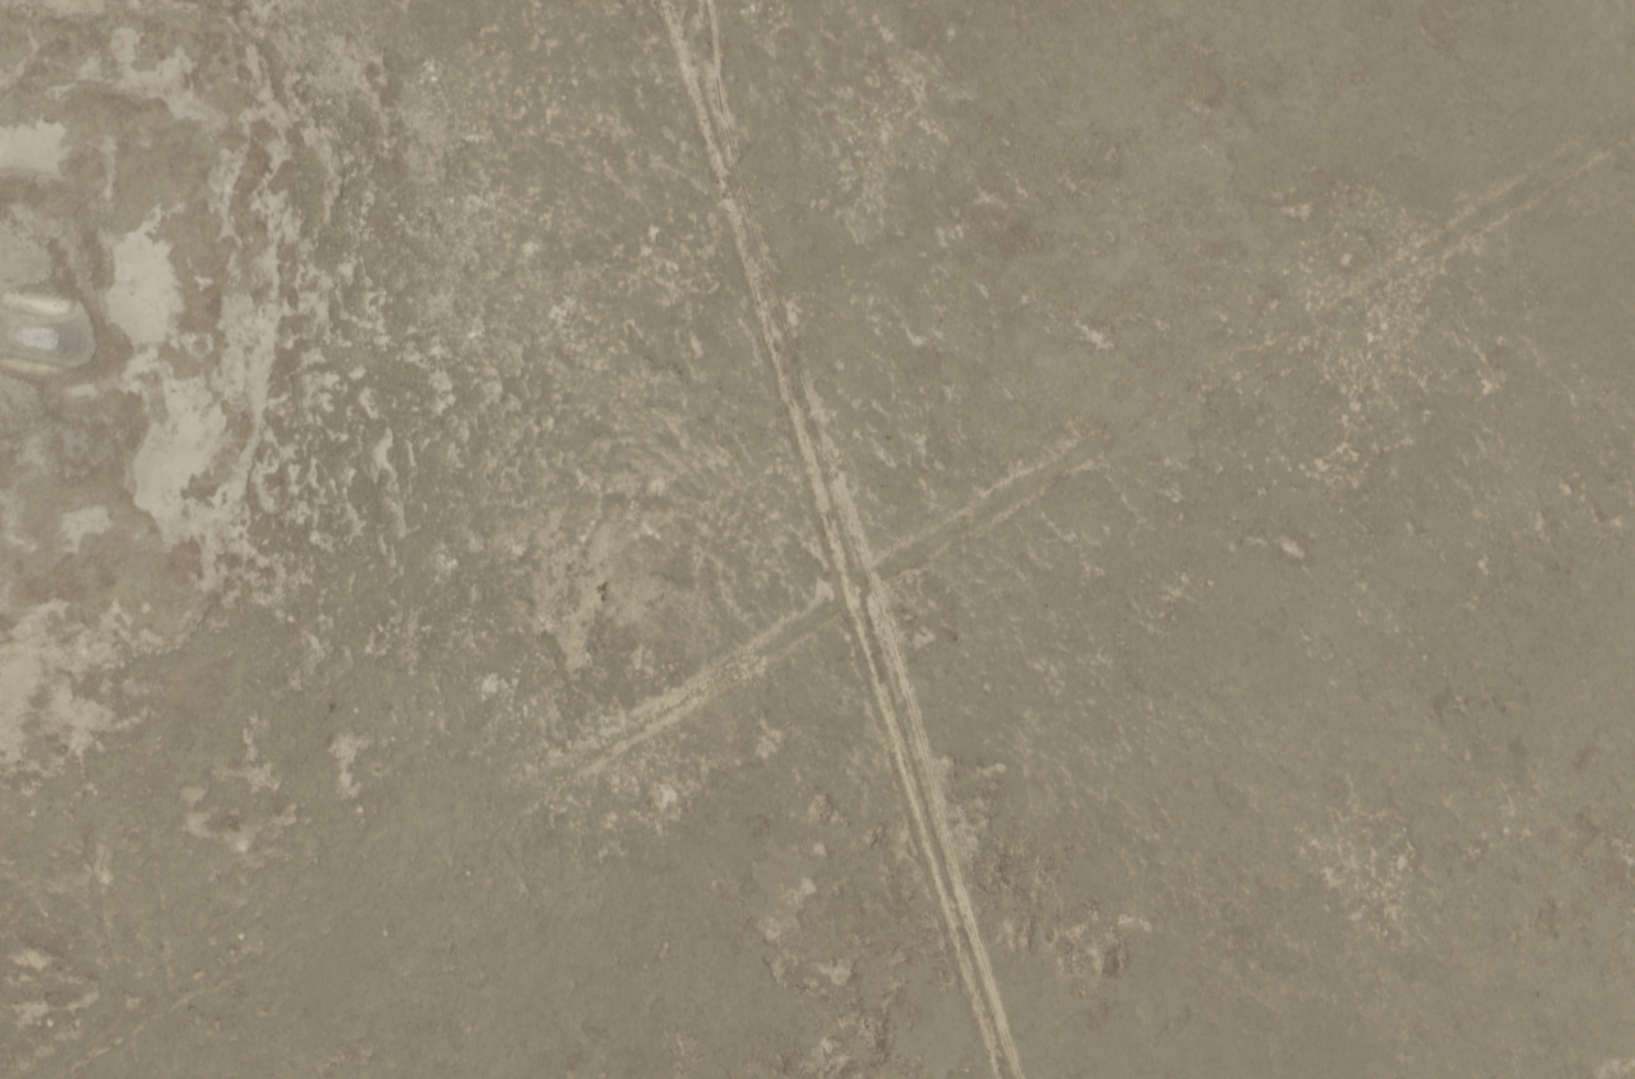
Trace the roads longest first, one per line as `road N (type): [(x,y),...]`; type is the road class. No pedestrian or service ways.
road 1 (track): [(668,0),(994,1078)]

